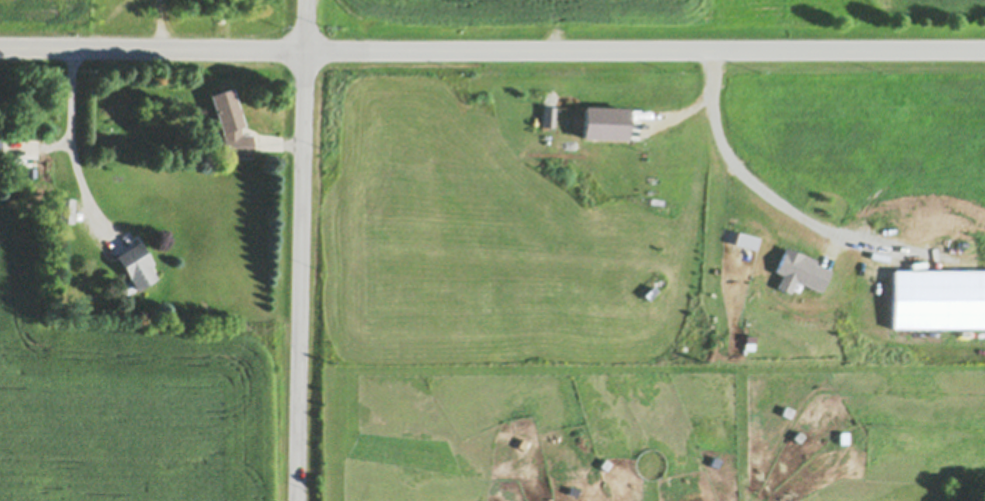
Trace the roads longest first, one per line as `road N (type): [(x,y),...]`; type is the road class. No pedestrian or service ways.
road 1 (residential): [(0,46),(984,51)]
road 2 (residential): [(308,0),(301,500)]

